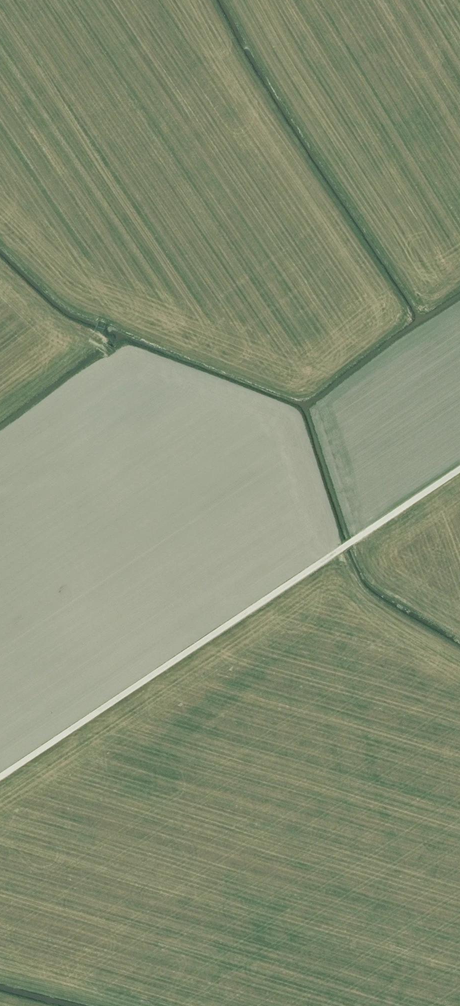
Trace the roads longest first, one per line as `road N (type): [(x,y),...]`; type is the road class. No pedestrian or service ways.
road 1 (track): [(0,777),(459,469)]

